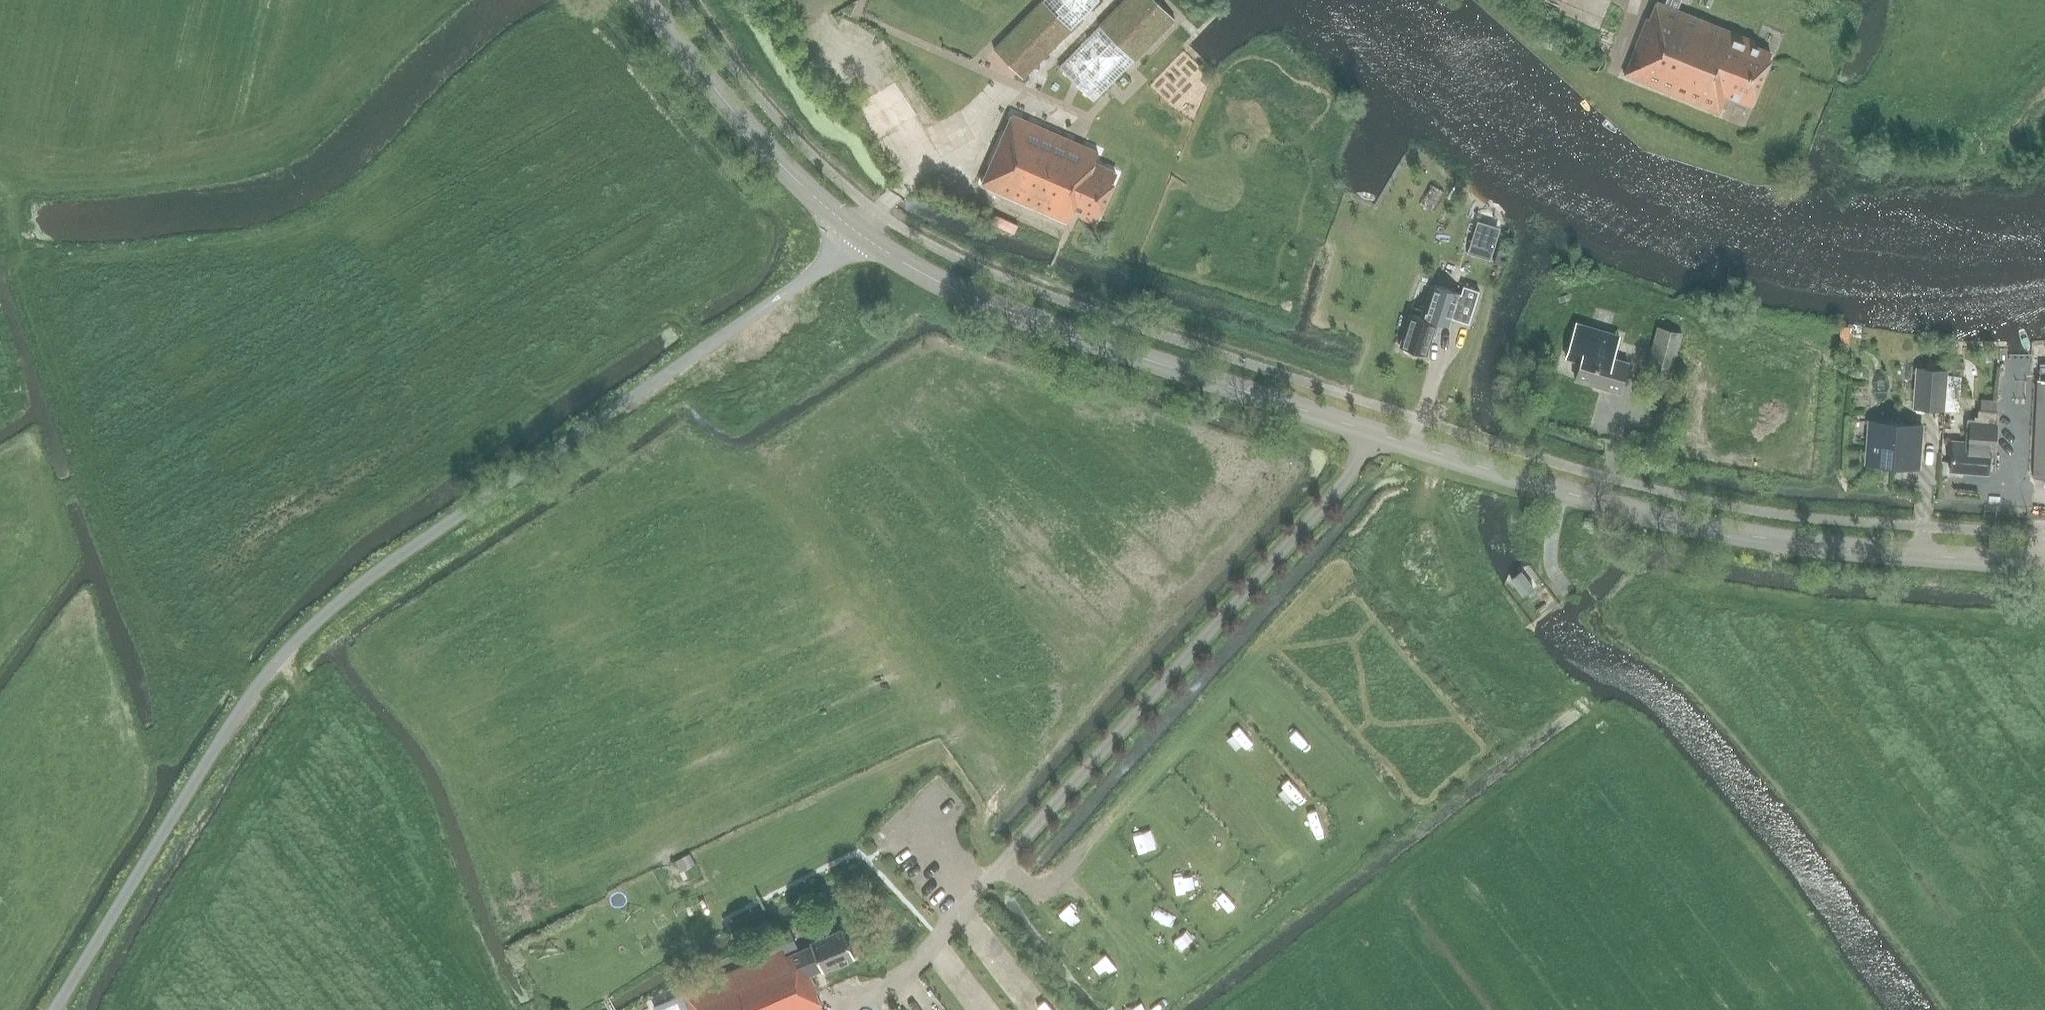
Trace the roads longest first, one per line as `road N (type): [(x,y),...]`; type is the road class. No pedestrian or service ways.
road 1 (secondary): [(2044,563),(1877,551),(1651,517),(1075,333),(971,296),(857,232)]
road 2 (unclassified): [(57,1009),(254,692),(324,614),(829,263),(857,232)]
road 3 (secondary): [(644,0),(764,143),(857,232)]

